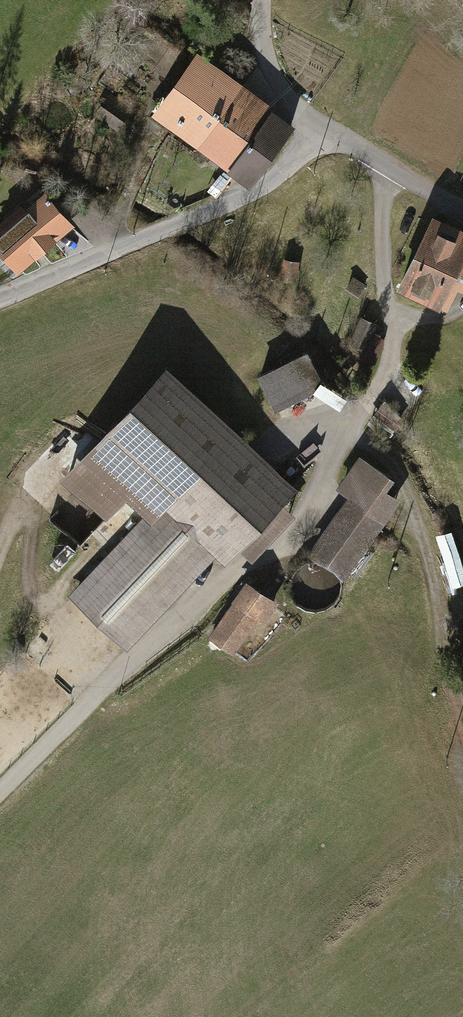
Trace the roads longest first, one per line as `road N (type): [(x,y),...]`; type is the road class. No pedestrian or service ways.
road 1 (track): [(0,789),(100,687),(272,563),(330,475),(338,443),(387,376),(395,327)]
road 2 (track): [(325,129),(264,190),(0,300)]
road 3 (track): [(267,453),(309,430),(363,447),(396,475),(438,598)]
road 4 (track): [(34,477),(24,578),(30,598),(114,675)]
road 5 (track): [(395,327),(381,293),(383,162)]
road 6 (track): [(325,129),(462,208)]
road 7 (track): [(258,0),(256,41),(274,85),(325,129)]
road 8 (track): [(0,549),(55,438)]

